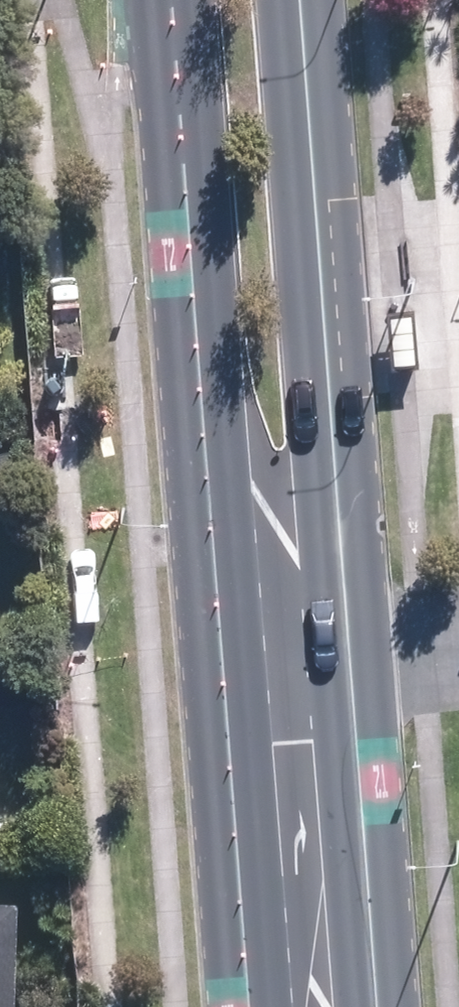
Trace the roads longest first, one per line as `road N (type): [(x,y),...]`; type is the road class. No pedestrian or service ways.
road 1 (primary): [(249,1006),(170,0)]
road 2 (primary): [(296,0),(375,1006)]

